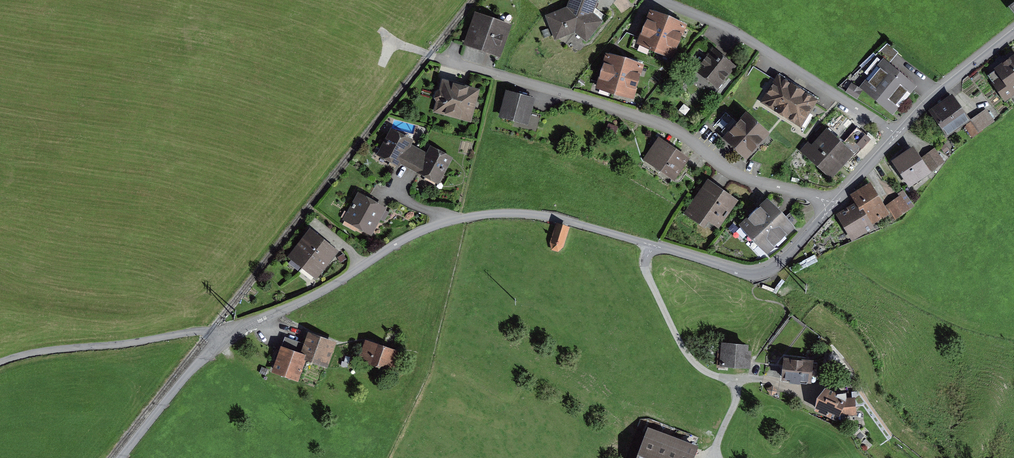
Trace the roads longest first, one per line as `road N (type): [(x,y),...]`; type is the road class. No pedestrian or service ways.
road 1 (residential): [(429,55),(658,121),(739,174),(832,207)]
road 2 (residential): [(228,330),(325,290),(409,236),(465,217),(539,215),(629,238)]
road 3 (residential): [(662,0),(754,42),(896,135)]
road 4 (unclassified): [(228,330),(0,363)]
road 5 (residential): [(832,207),(764,272),(653,245)]
road 6 (unclassified): [(653,245),(648,275),(685,351),(704,370),(737,381)]
road 7 (unclassified): [(123,457),(228,330)]
road 8 (residential): [(1013,34),(896,135)]

